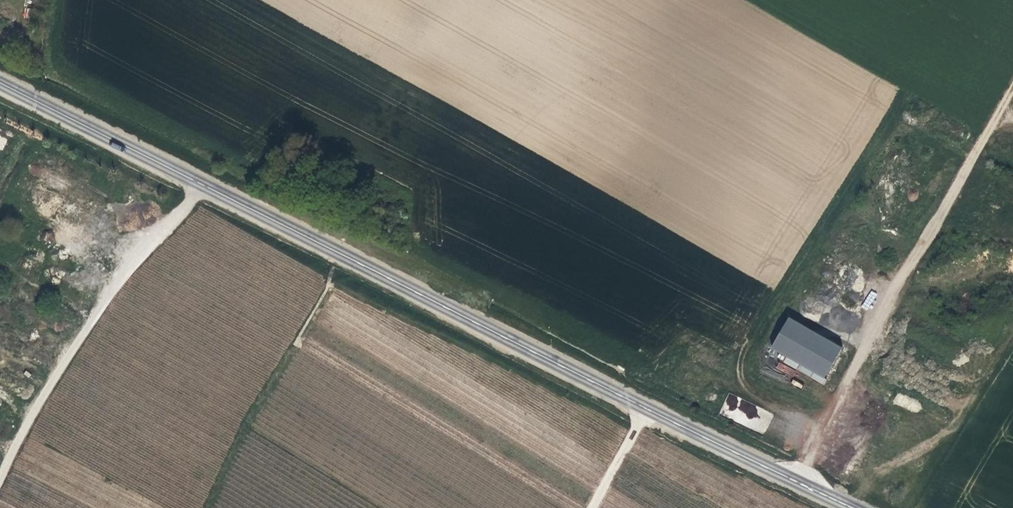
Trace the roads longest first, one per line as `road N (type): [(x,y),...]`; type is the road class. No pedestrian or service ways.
road 1 (secondary): [(853,507),(0,82)]
road 2 (track): [(0,477),(110,292),(199,183)]
road 3 (track): [(873,334),(1012,93)]

